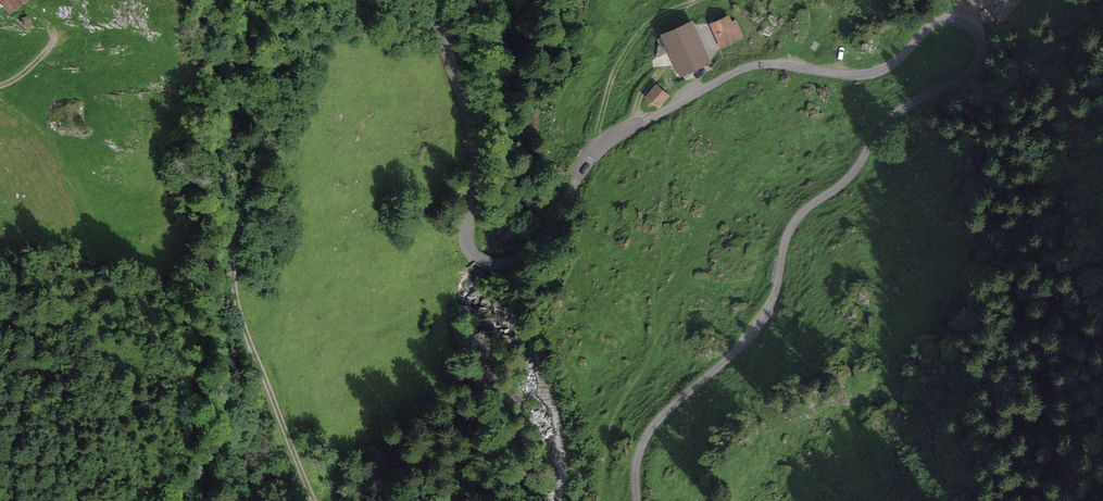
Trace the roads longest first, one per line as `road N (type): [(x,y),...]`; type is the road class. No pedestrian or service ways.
road 1 (unclassified): [(437,0),(472,137),(468,247),(489,262),(511,263),(550,235),(600,148),(740,69),(765,63),(874,72),(949,19),(980,29),(981,58),(963,78),(893,116),(852,175),(791,228),(763,320),(649,431),(638,457),(636,500)]
road 2 (track): [(315,500),(242,314),(229,240),(229,141),(248,0)]
road 3 (track): [(654,232),(646,297),(598,400),(596,500)]
road 4 (track): [(600,148),(595,135),(611,75),(646,27),(705,0)]

